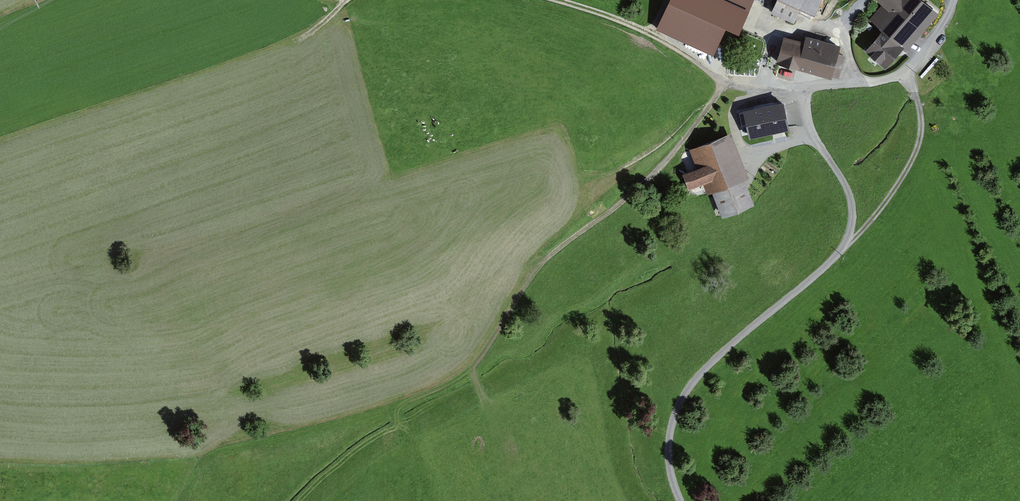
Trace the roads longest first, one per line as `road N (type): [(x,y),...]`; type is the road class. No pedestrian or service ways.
road 1 (track): [(680,500),(669,437),(695,380),(826,266),(904,176),(921,121),(905,74)]
road 2 (track): [(412,400),(443,387),(494,341),(541,268),(678,149),(729,82)]
road 3 (track): [(847,245),(850,194),(811,133),(801,89),(905,74),(954,0)]
road 4 (track): [(555,0),(655,36),(719,79),(765,91),(783,30),(848,36)]
road 5 (track): [(34,133),(290,45),(351,0)]
road 6 (track): [(811,133),(747,151),(733,118),(736,107),(765,91),(801,89)]

